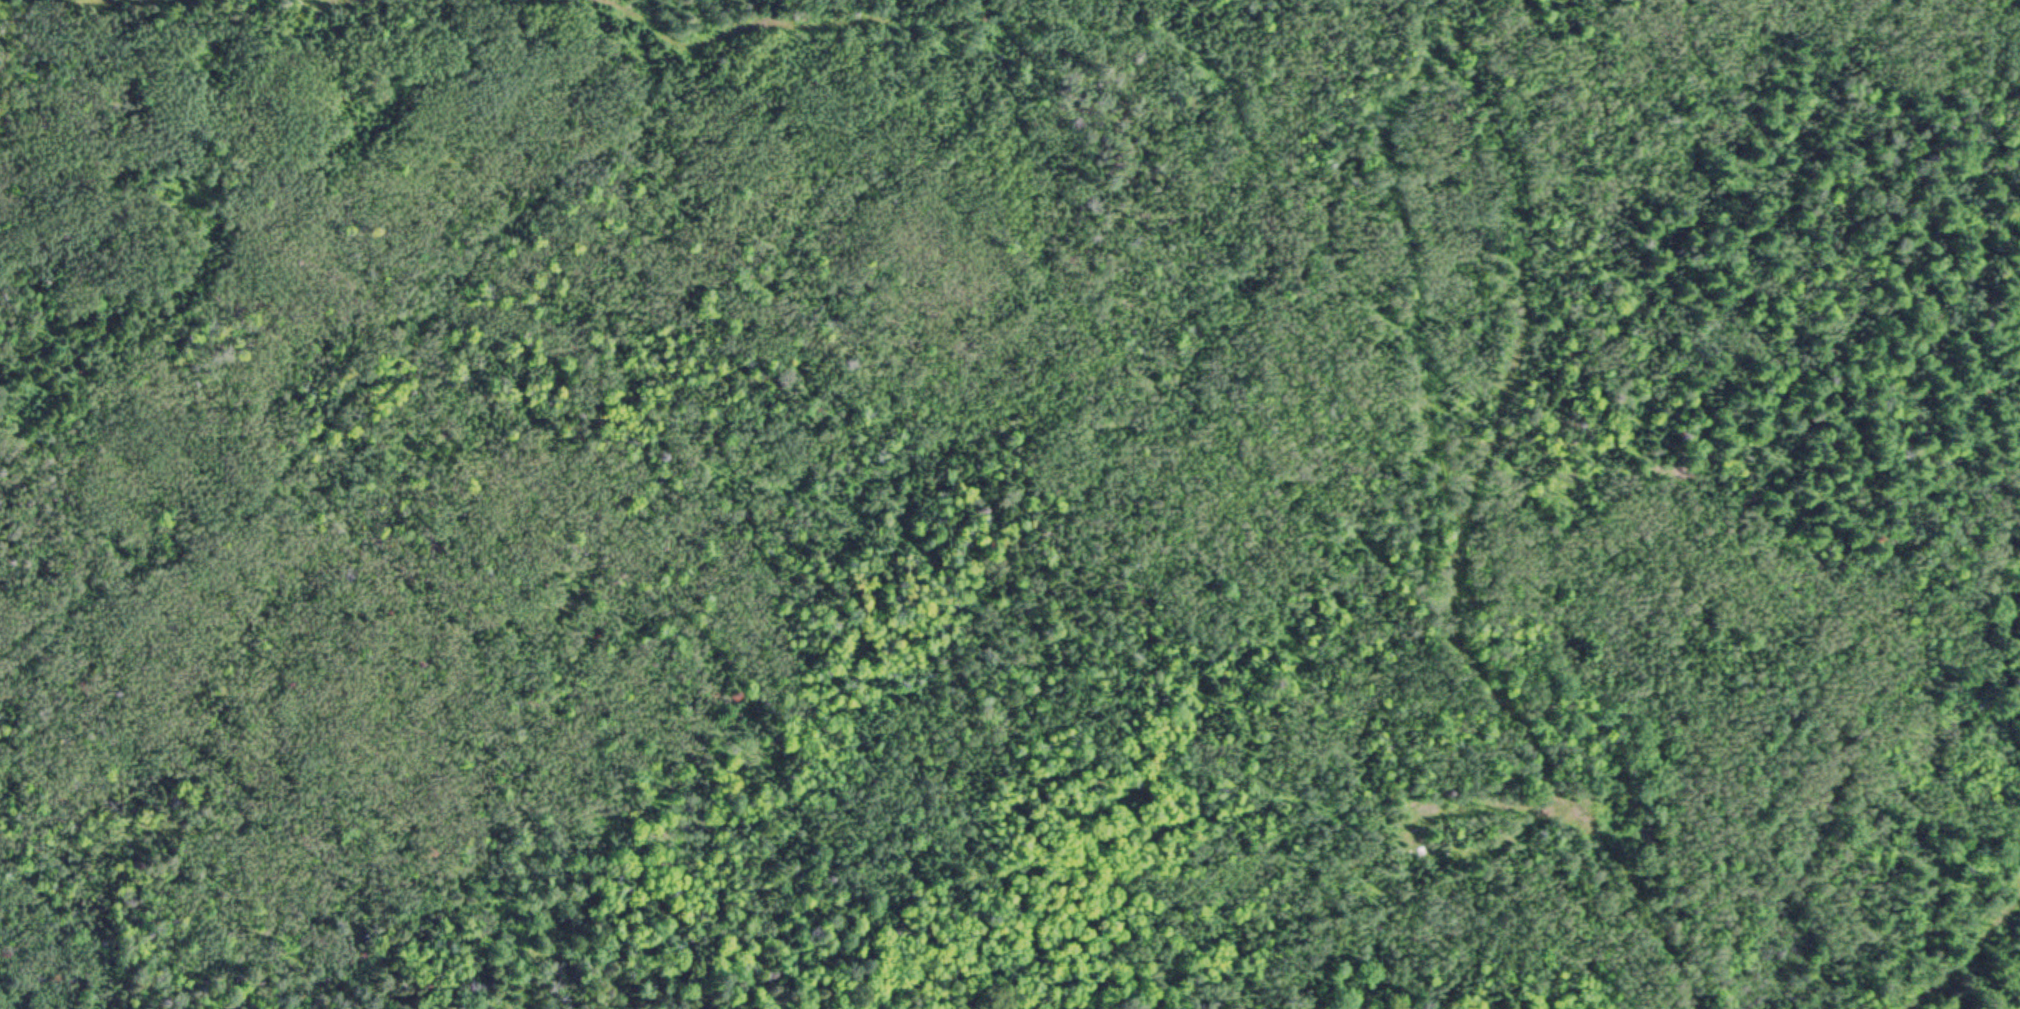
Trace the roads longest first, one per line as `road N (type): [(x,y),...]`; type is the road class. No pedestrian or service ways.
road 1 (track): [(1843,1008),(1879,945),(2019,845)]

